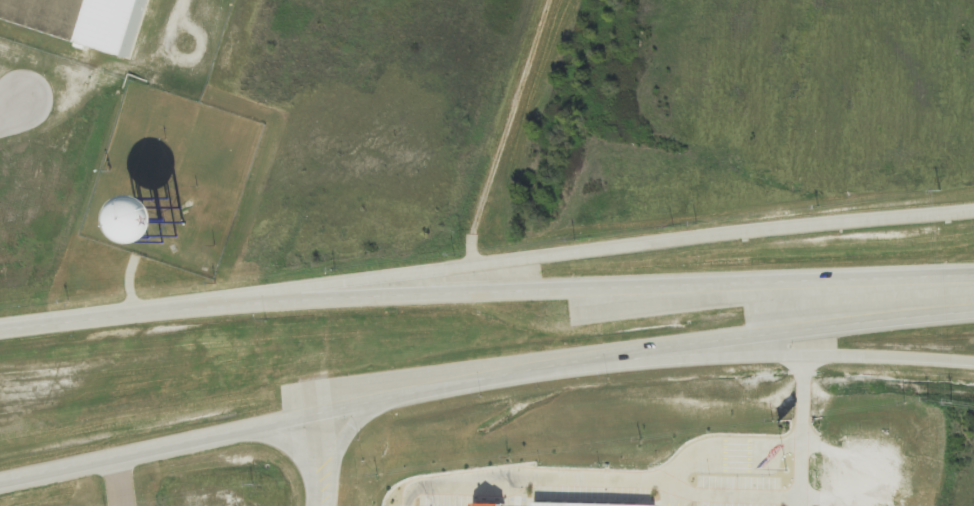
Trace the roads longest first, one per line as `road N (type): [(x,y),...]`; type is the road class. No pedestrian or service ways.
road 1 (trunk): [(0,481),(606,352),(907,318)]
road 2 (trunk): [(973,213),(584,252),(133,314)]
road 3 (trunk): [(973,276),(433,294),(133,314)]
road 4 (trunk): [(559,362),(798,352),(973,368)]
road 5 (residential): [(482,265),(563,0)]
road 6 (trunk): [(133,314),(0,330)]

